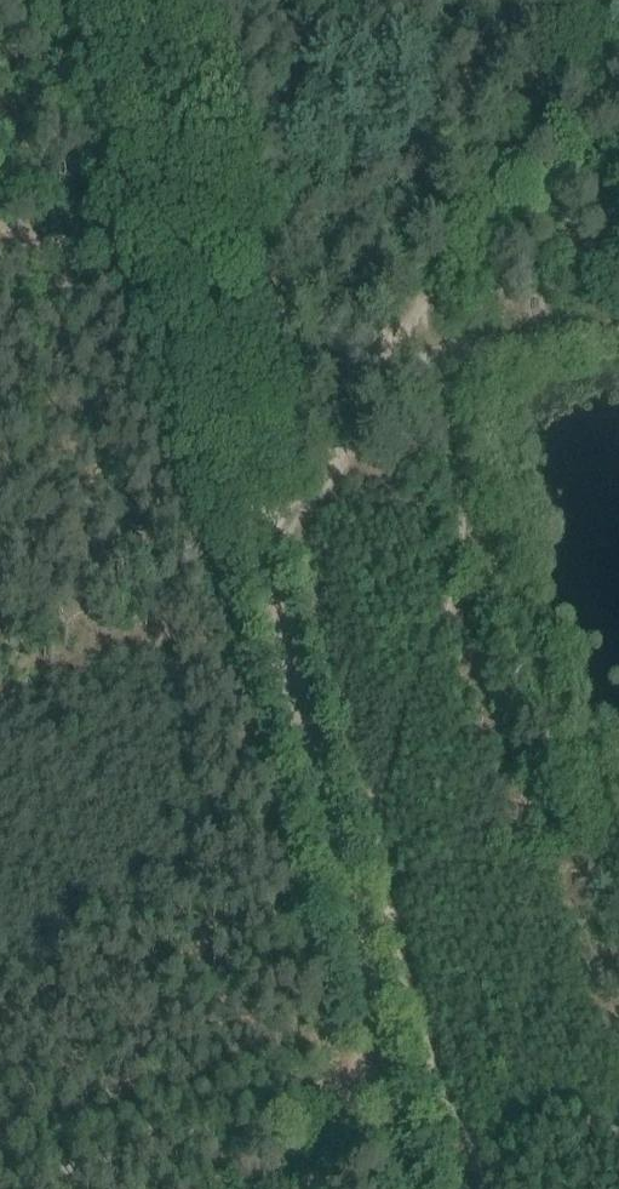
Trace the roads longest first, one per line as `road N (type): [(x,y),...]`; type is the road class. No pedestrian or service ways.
road 1 (track): [(381,1066),(270,576)]
road 2 (track): [(139,0),(226,333)]
road 3 (track): [(226,333),(270,576)]
road 4 (track): [(618,313),(449,336)]
road 5 (track): [(381,1066),(409,1188)]

